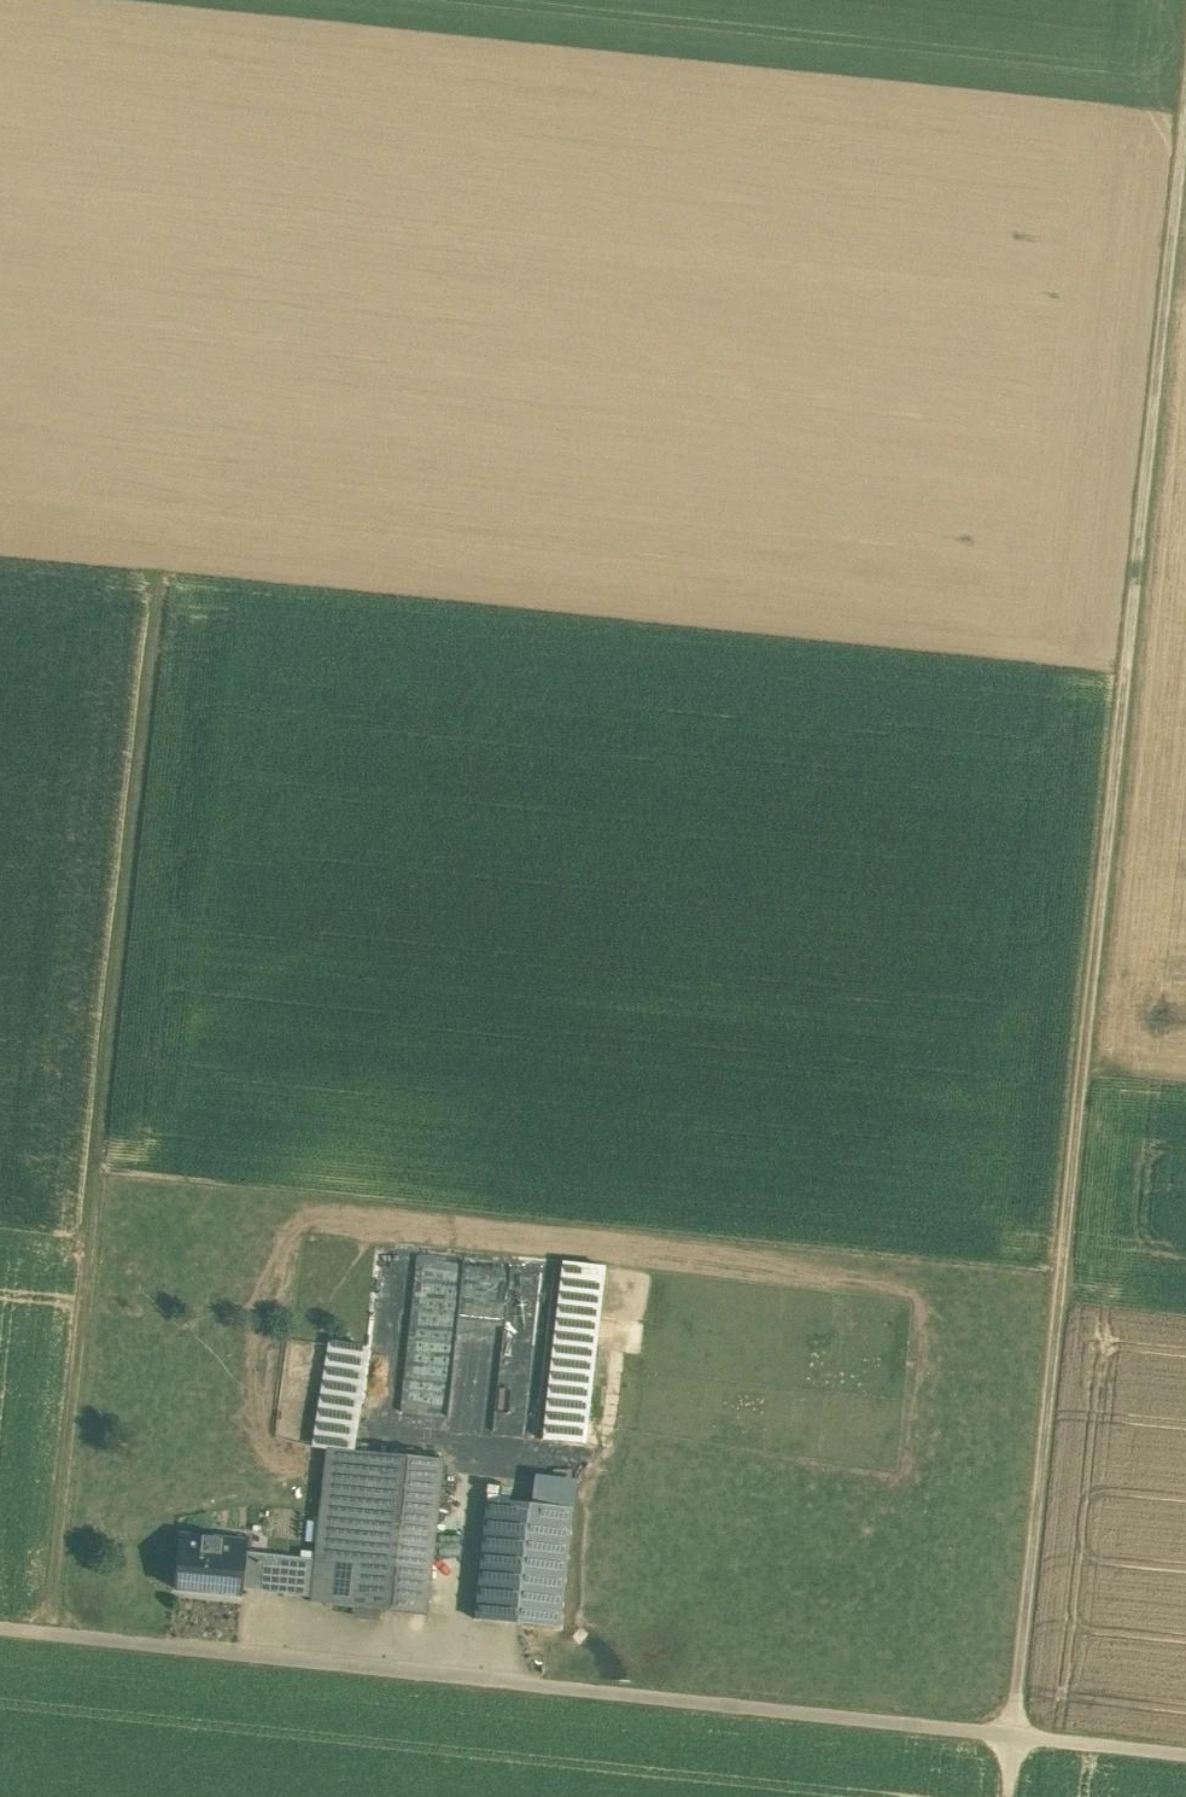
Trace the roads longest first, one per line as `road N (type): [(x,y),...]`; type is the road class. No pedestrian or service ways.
road 1 (track): [(1185,283),(1025,1796)]
road 2 (track): [(46,1639),(156,591)]
road 3 (track): [(596,1704),(1185,1762)]

